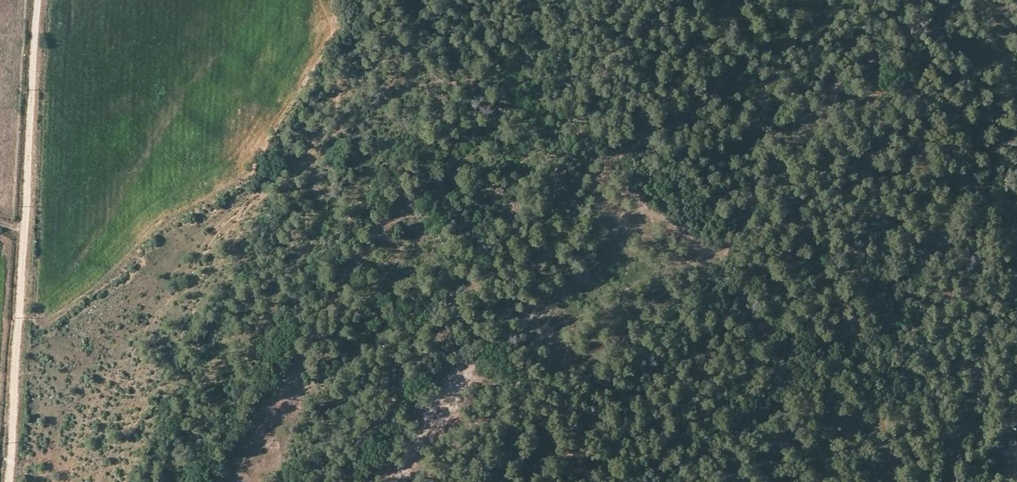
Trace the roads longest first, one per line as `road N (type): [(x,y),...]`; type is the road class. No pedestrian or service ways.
road 1 (track): [(12,481),(38,0)]

